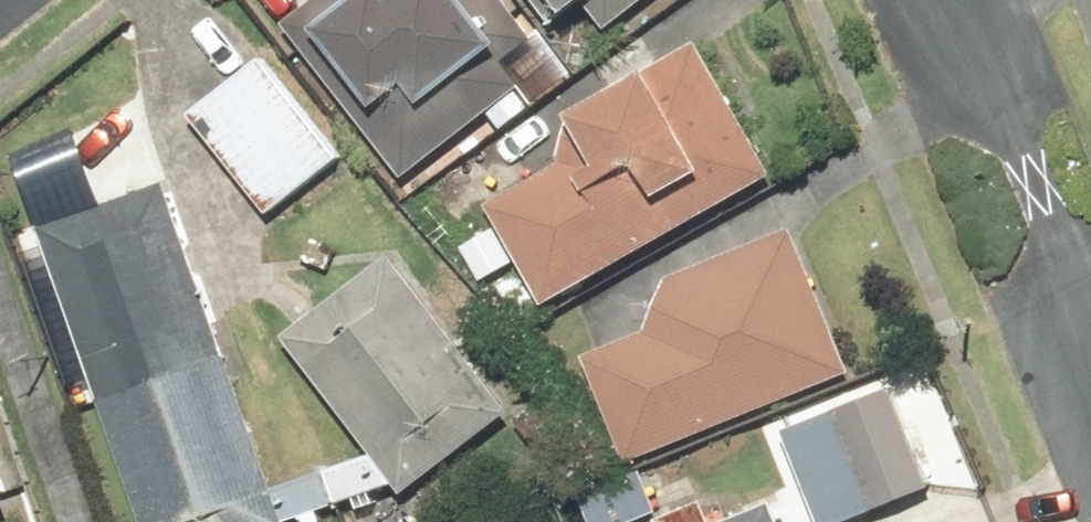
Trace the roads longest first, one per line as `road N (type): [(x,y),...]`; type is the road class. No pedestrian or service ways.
road 1 (residential): [(1090,397),(933,0)]

